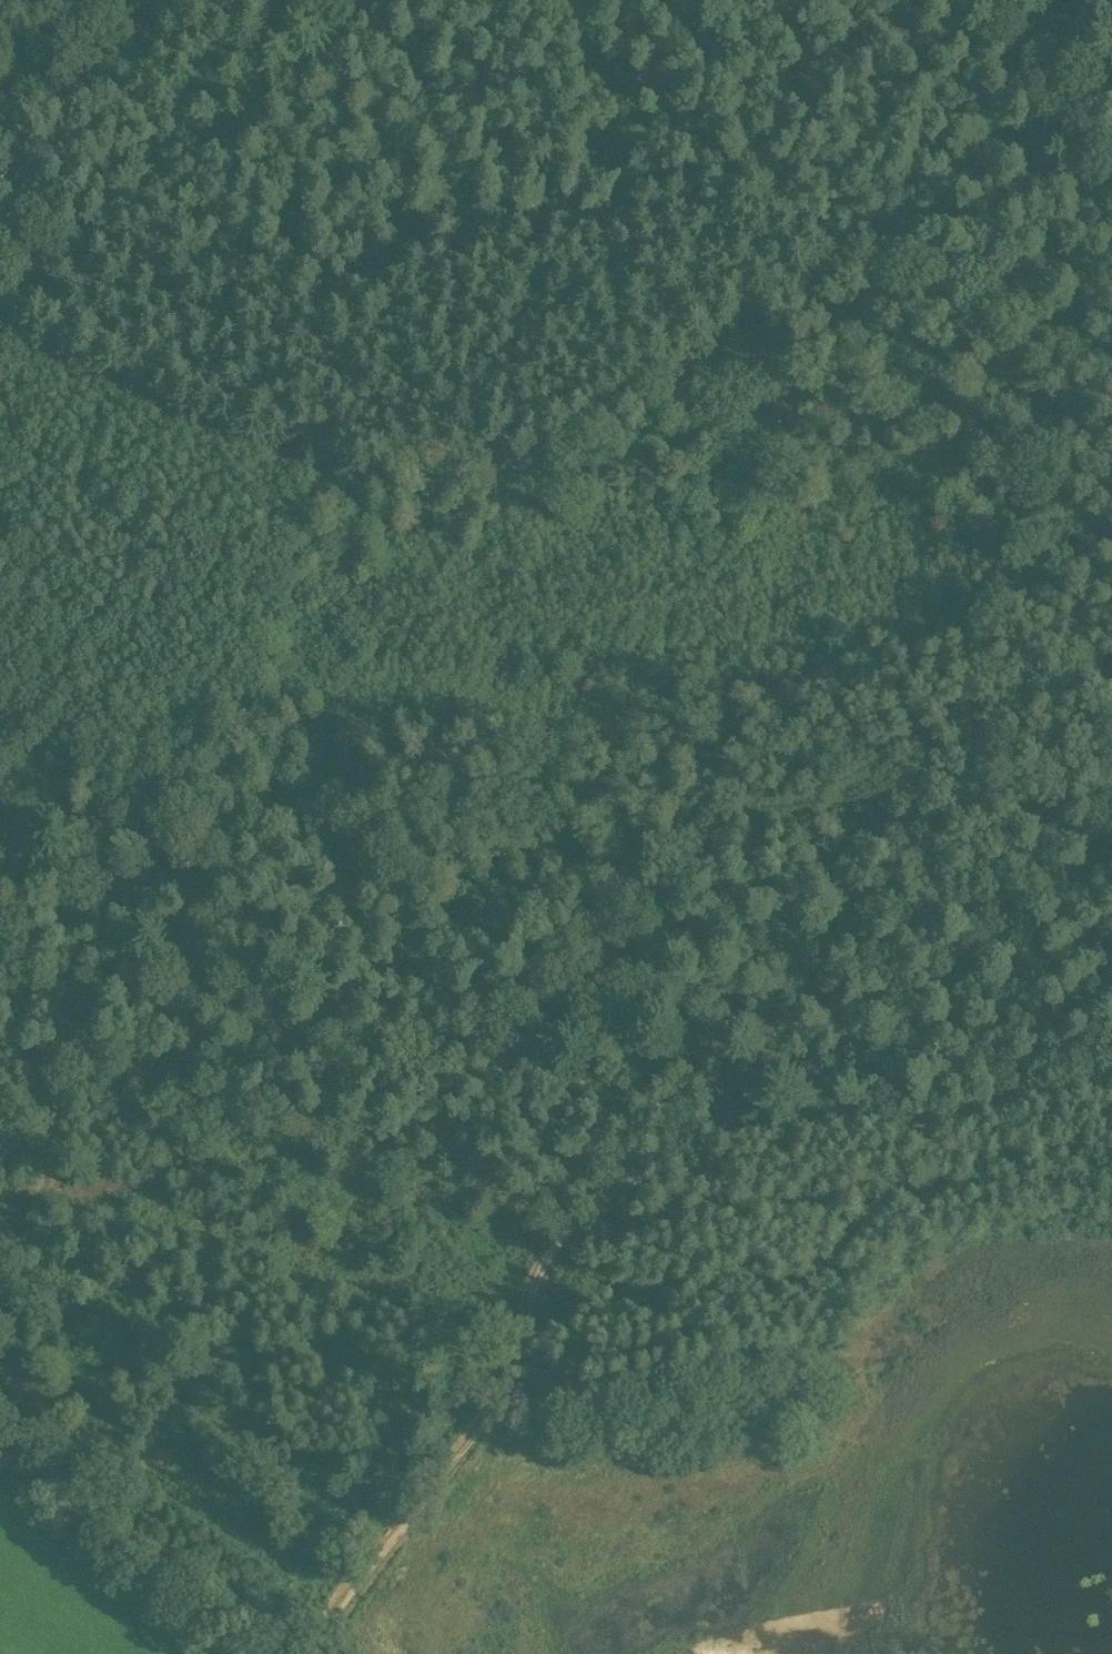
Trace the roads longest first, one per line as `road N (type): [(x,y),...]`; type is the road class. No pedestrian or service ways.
road 1 (track): [(0,970),(379,1040),(762,1123)]
road 2 (track): [(762,1123),(598,1196),(532,1290),(498,1377),(348,1615),(337,1653)]
road 3 (track): [(0,293),(358,0)]
road 4 (track): [(762,1123),(917,1132),(1111,1068)]

